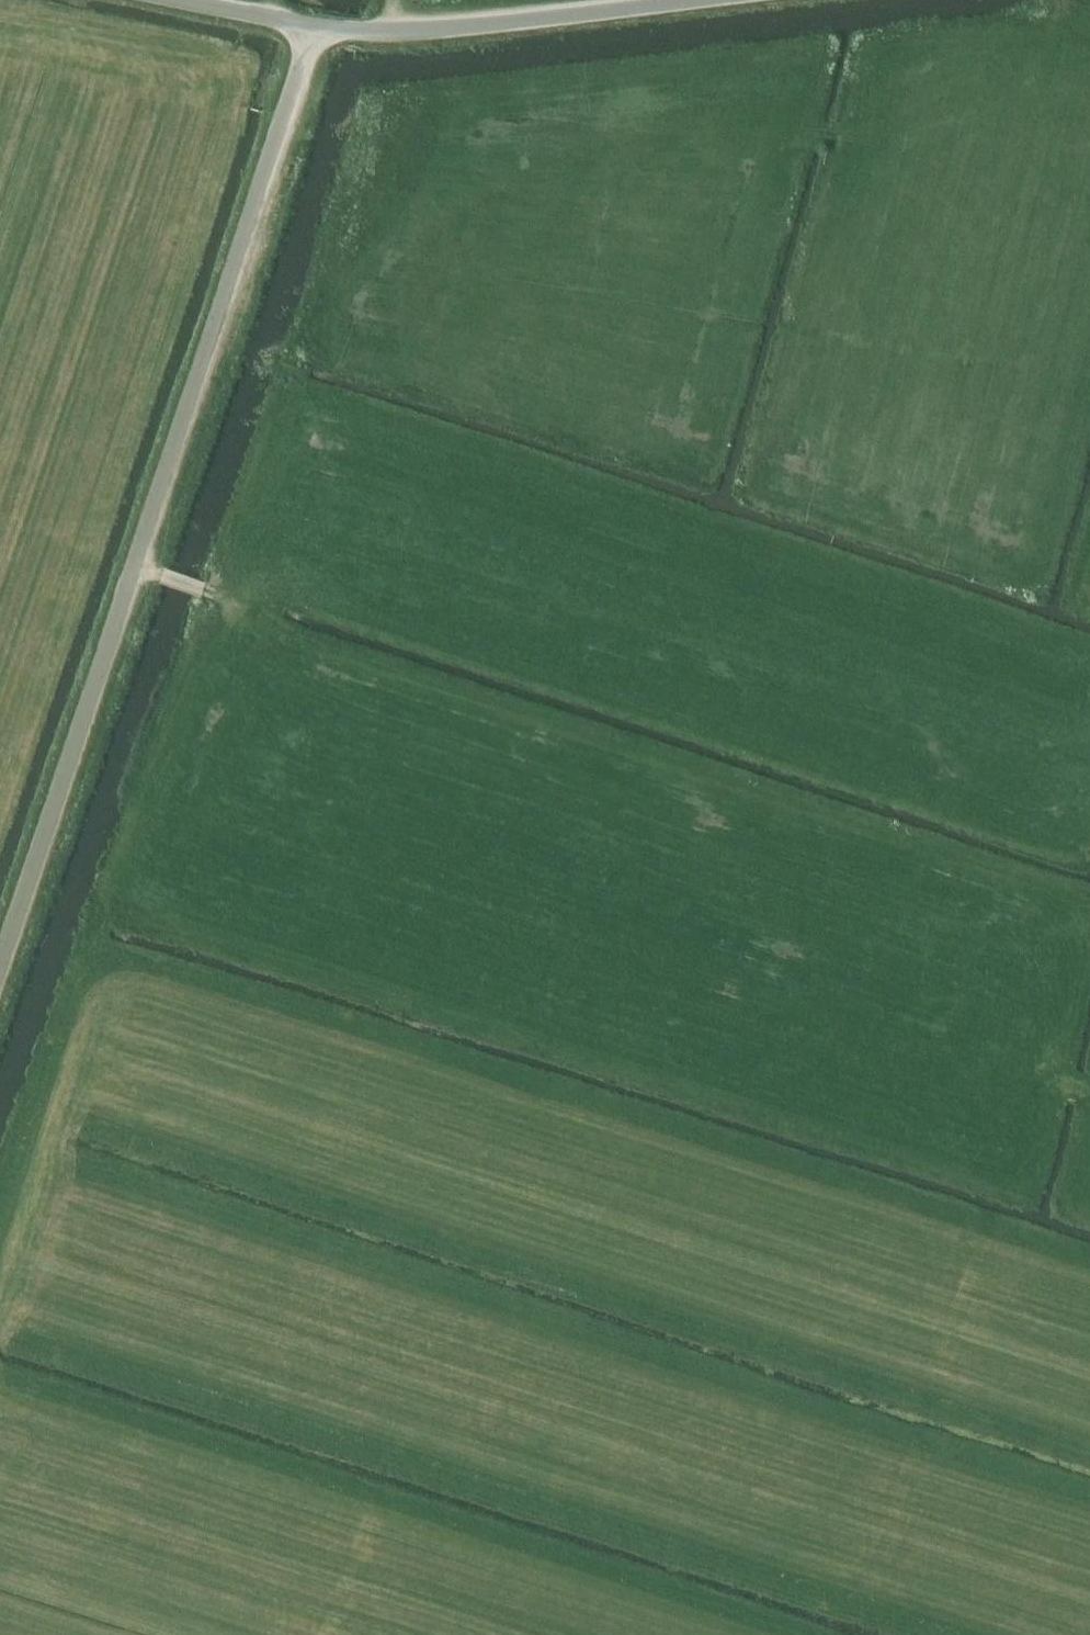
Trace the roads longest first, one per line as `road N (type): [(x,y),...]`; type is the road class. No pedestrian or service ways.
road 1 (unclassified): [(0,957),(314,28)]
road 2 (unclassified): [(661,0),(395,31),(314,28)]

